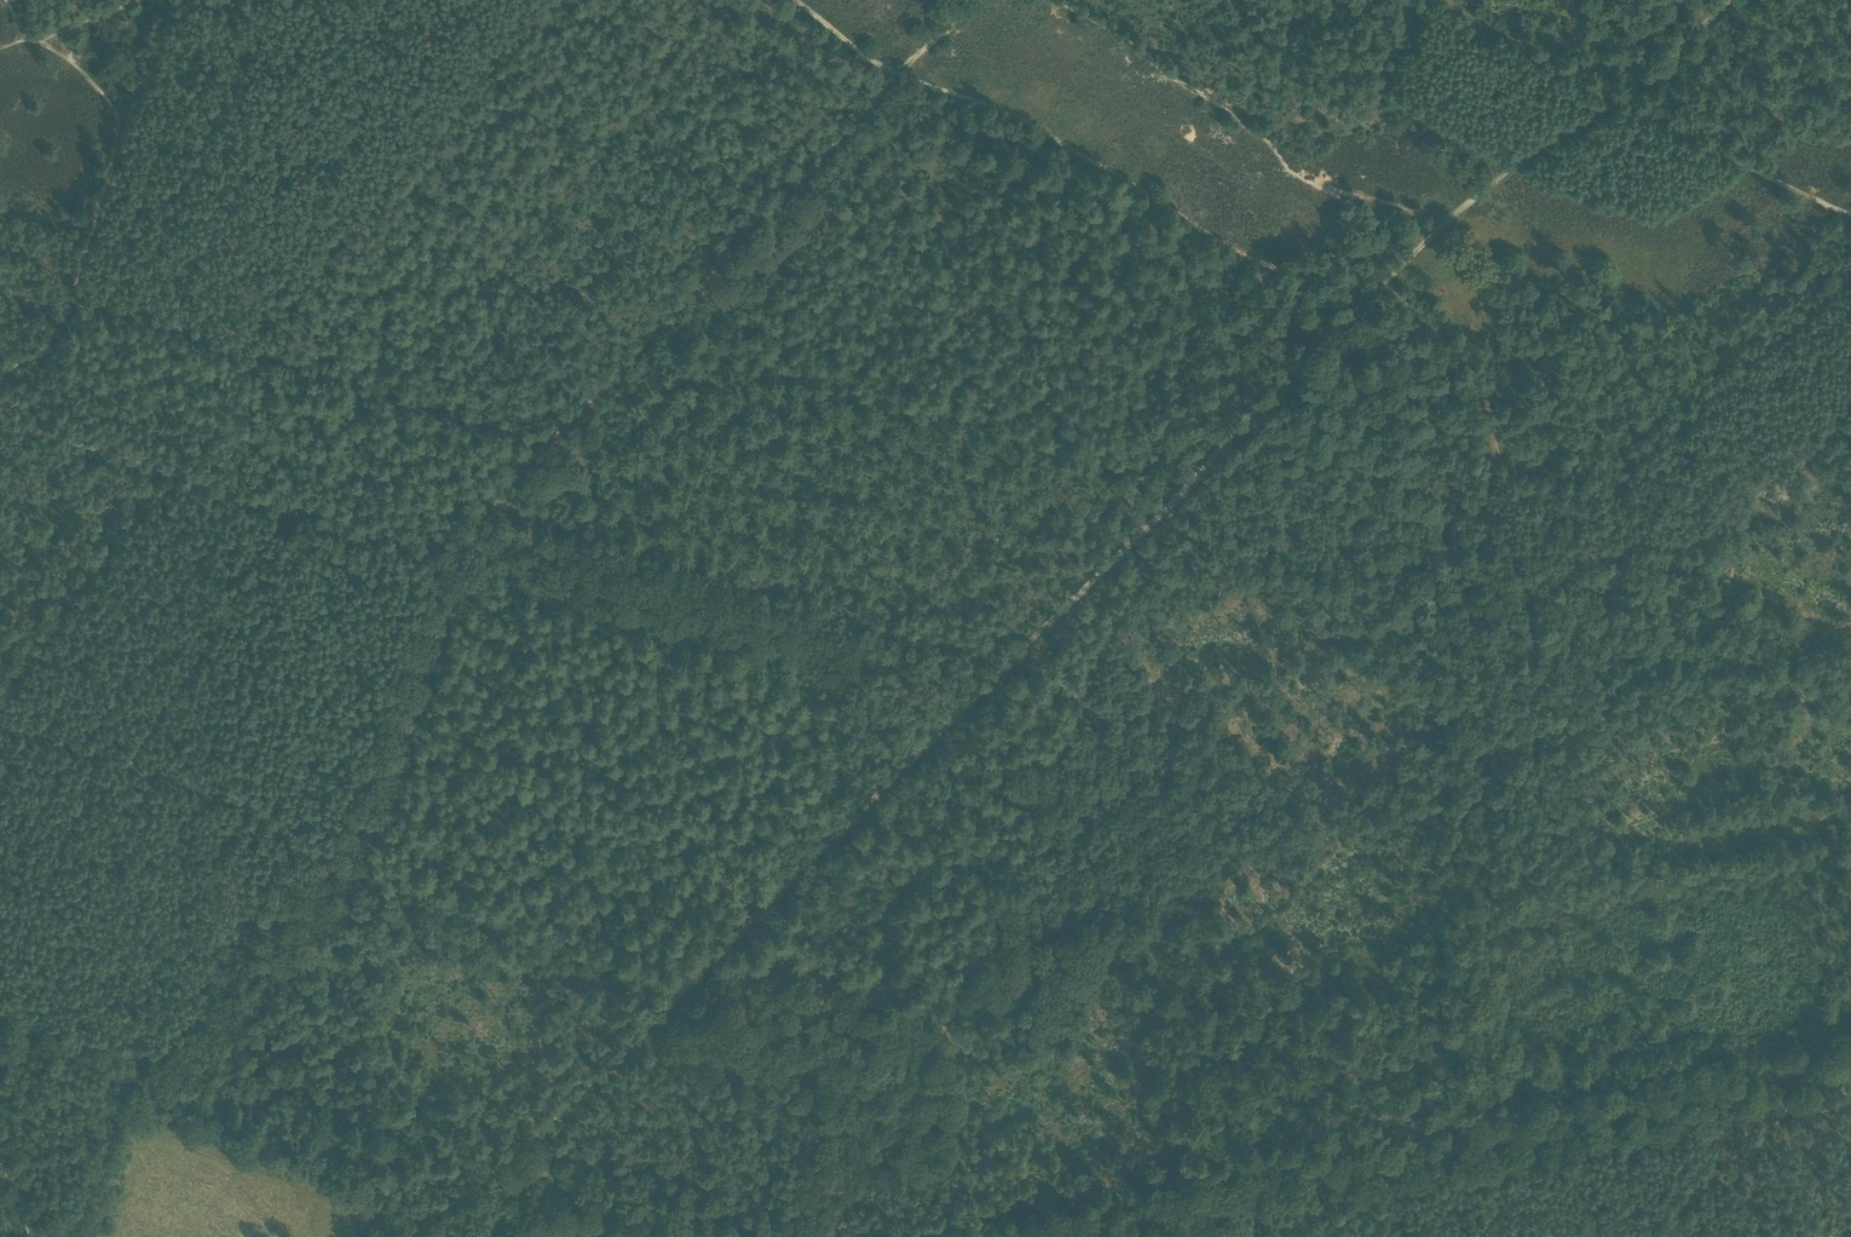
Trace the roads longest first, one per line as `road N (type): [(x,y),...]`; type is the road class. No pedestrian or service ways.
road 1 (track): [(669,1004),(1432,233),(1613,101),(1729,0)]
road 2 (track): [(1850,266),(1614,470),(1594,477),(1487,457),(1479,415),(1453,370),(1381,308),(1256,269),(1103,168),(897,73),(792,0)]
road 3 (track): [(1063,1236),(1850,1065)]
road 4 (track): [(1487,457),(1465,568),(1495,1152)]
road 5 (track): [(407,1236),(669,1004)]
road 6 (track): [(1613,101),(1455,0)]

